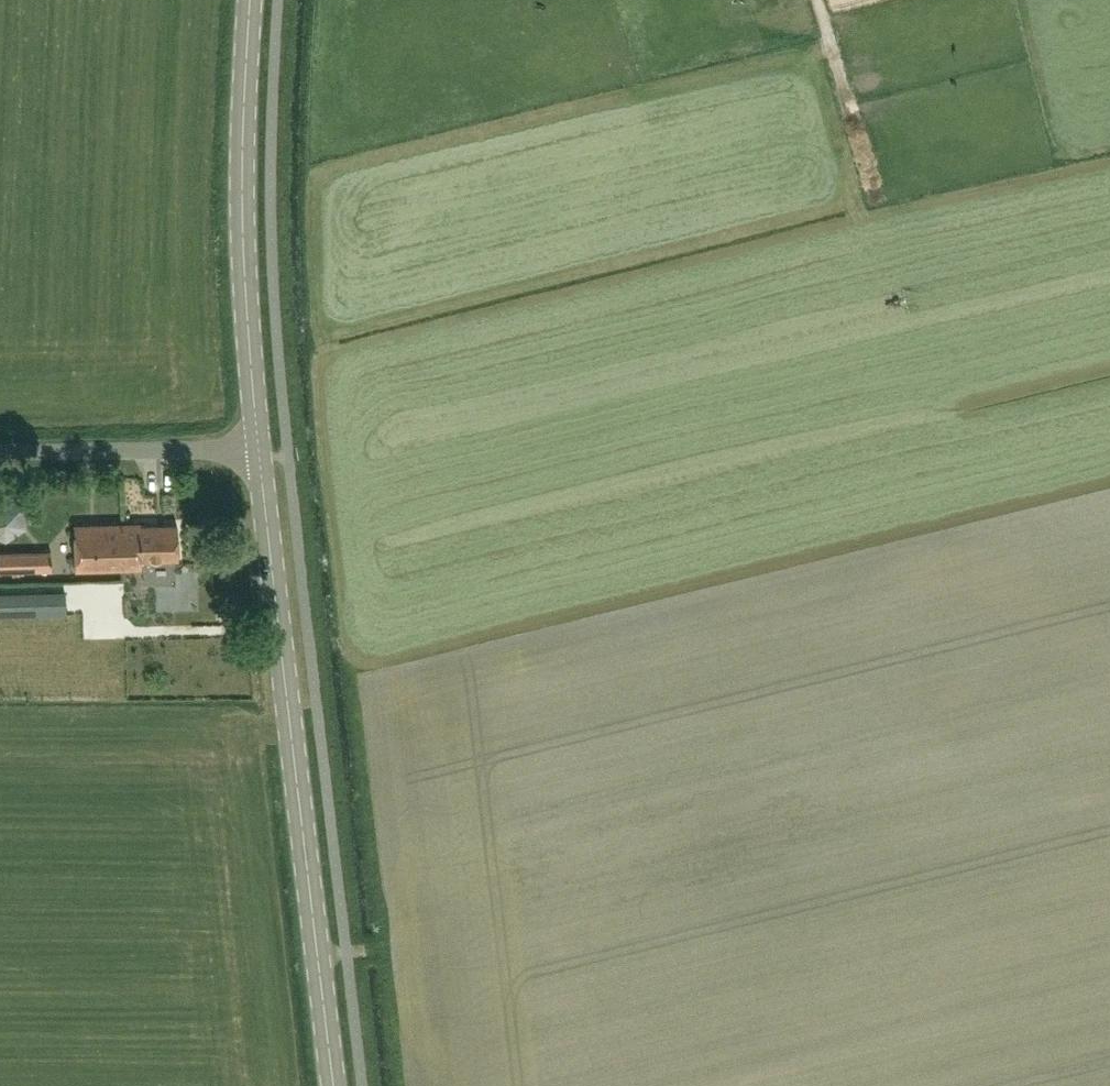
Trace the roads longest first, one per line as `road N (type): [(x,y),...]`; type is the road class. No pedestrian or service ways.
road 1 (tertiary): [(337,1085),(261,454)]
road 2 (tertiary): [(261,454),(243,209),(252,0)]
road 3 (unclassified): [(261,454),(0,457)]

